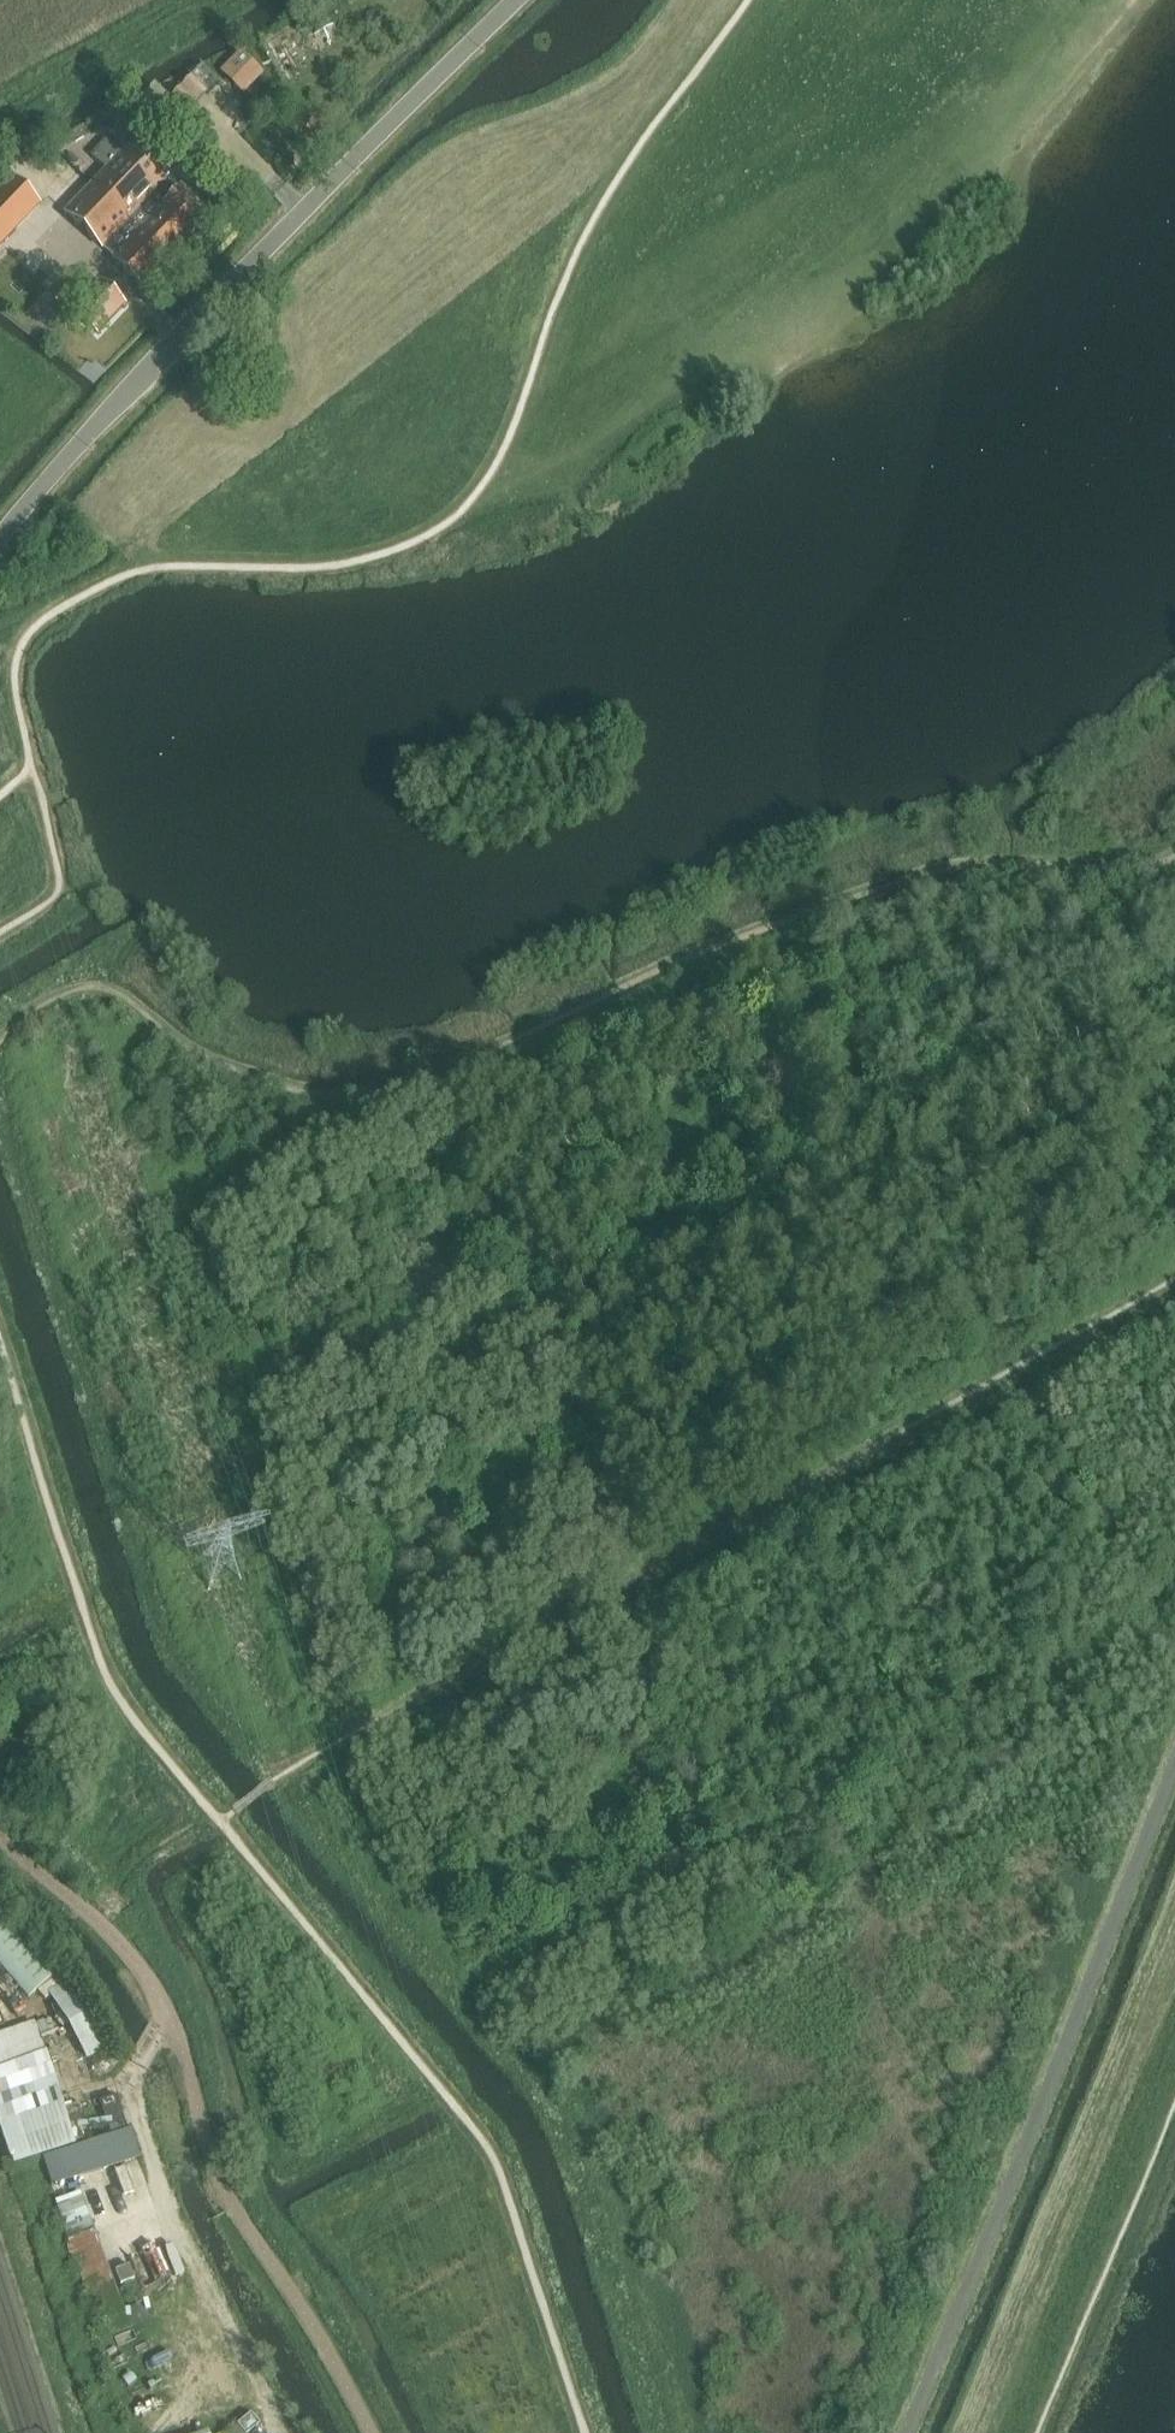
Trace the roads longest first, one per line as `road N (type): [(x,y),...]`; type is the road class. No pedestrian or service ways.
road 1 (unclassified): [(0,540),(280,236),(518,0)]
road 2 (track): [(110,1684),(115,1940)]

